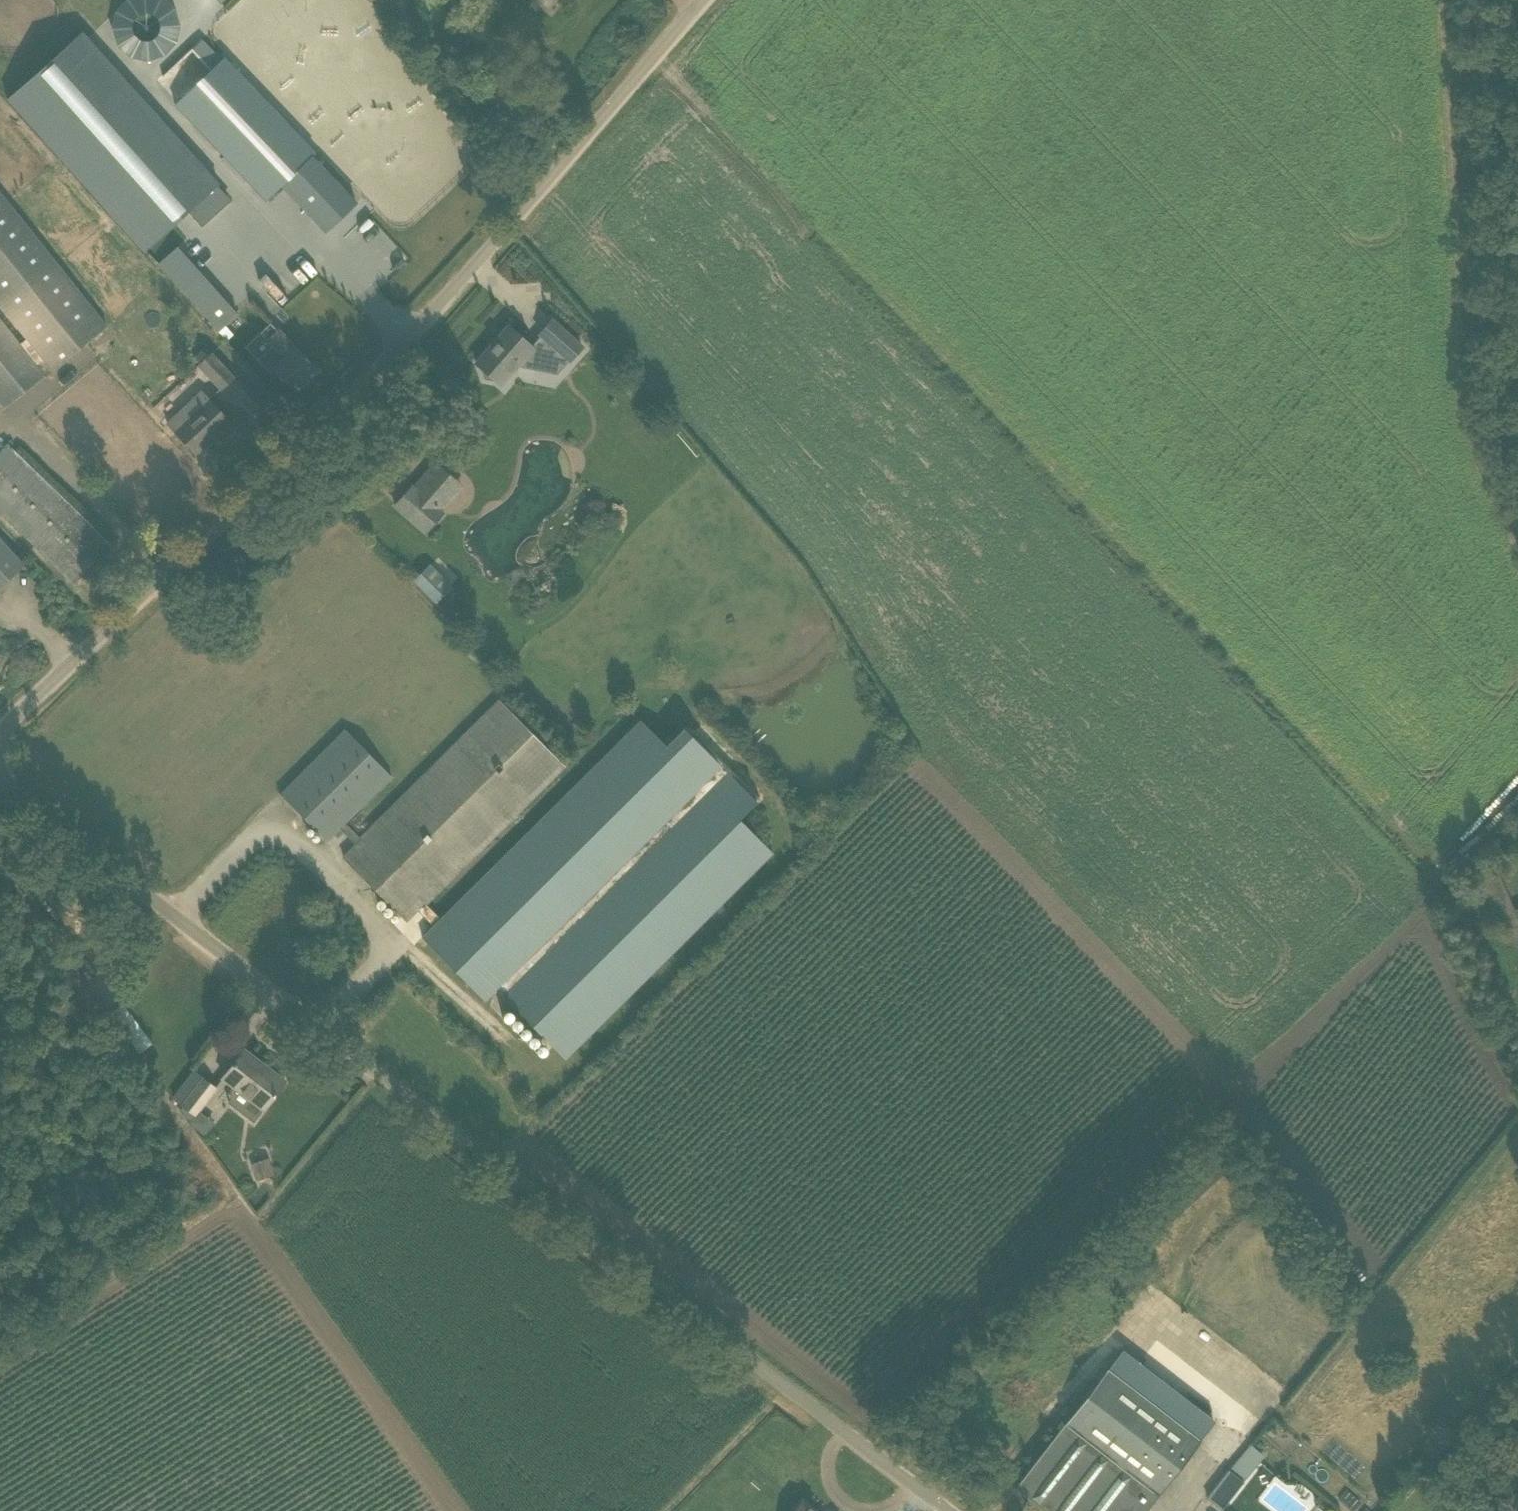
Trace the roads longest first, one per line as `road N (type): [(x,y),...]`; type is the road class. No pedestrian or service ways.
road 1 (unclassified): [(951,1510),(0,766)]
road 2 (unclassified): [(0,724),(413,329),(701,0)]

